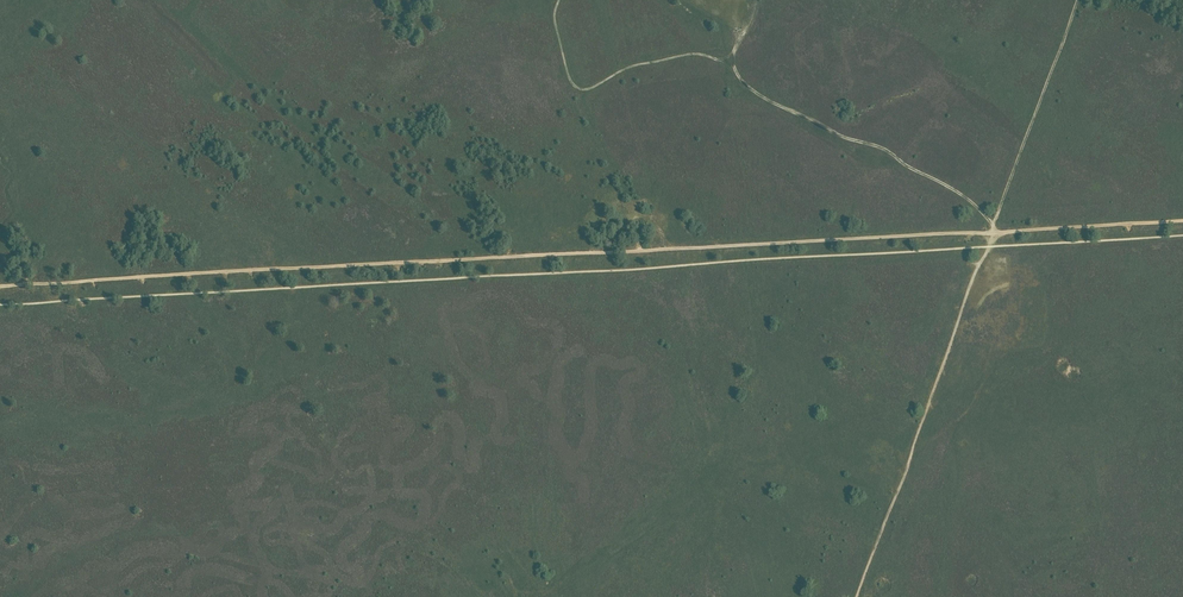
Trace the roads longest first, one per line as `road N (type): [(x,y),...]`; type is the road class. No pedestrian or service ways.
road 1 (track): [(995,234),(0,287)]
road 2 (track): [(1182,222),(995,234)]

